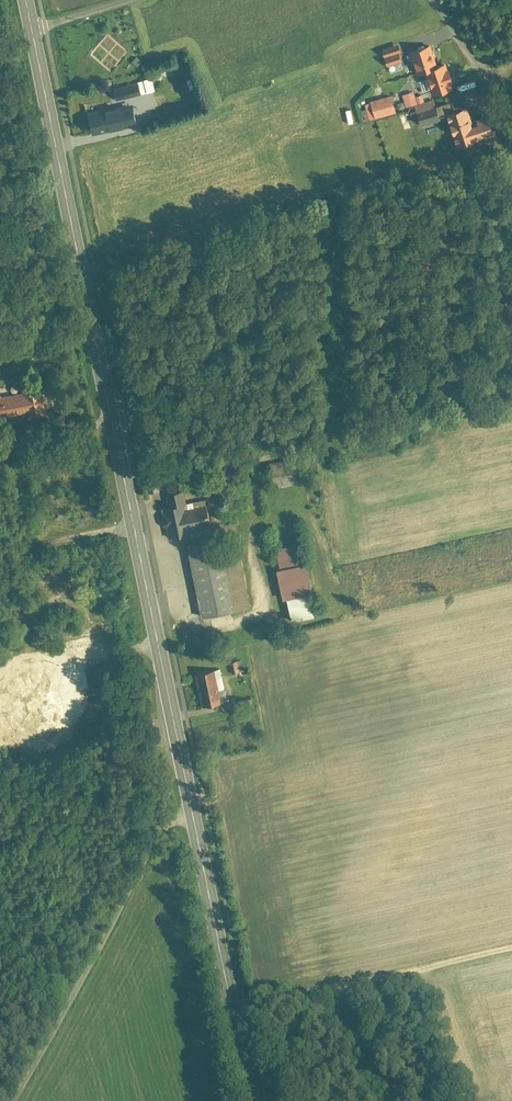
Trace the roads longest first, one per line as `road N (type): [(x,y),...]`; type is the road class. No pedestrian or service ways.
road 1 (primary): [(253,1100),(32,30)]
road 2 (track): [(192,816),(157,836),(13,1100)]
road 3 (track): [(230,999),(511,948)]
road 4 (residential): [(431,0),(484,65),(505,133)]
road 5 (track): [(0,561),(134,529)]

